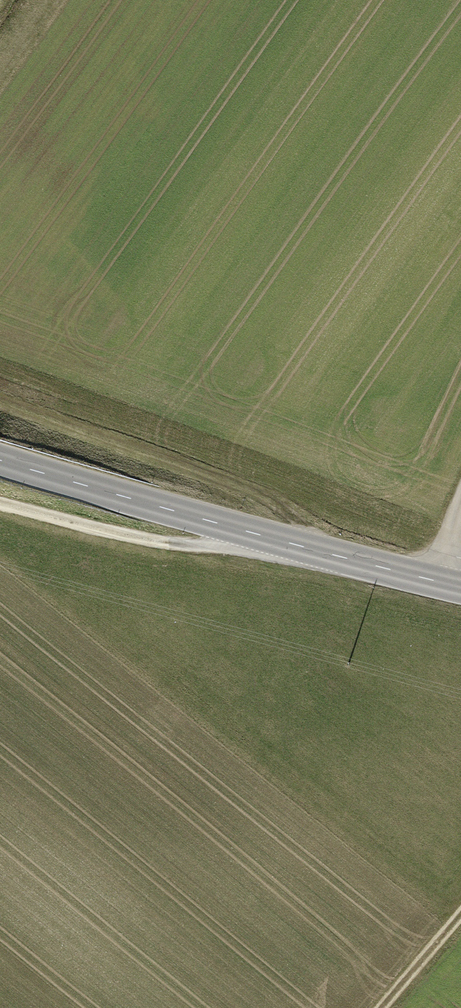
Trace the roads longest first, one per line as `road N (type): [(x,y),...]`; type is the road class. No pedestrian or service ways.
road 1 (primary): [(460,587),(0,460)]
road 2 (track): [(0,400),(263,497),(314,533),(319,551)]
road 3 (track): [(0,502),(161,542),(212,545),(254,534)]
road 4 (track): [(382,1007),(460,913)]

